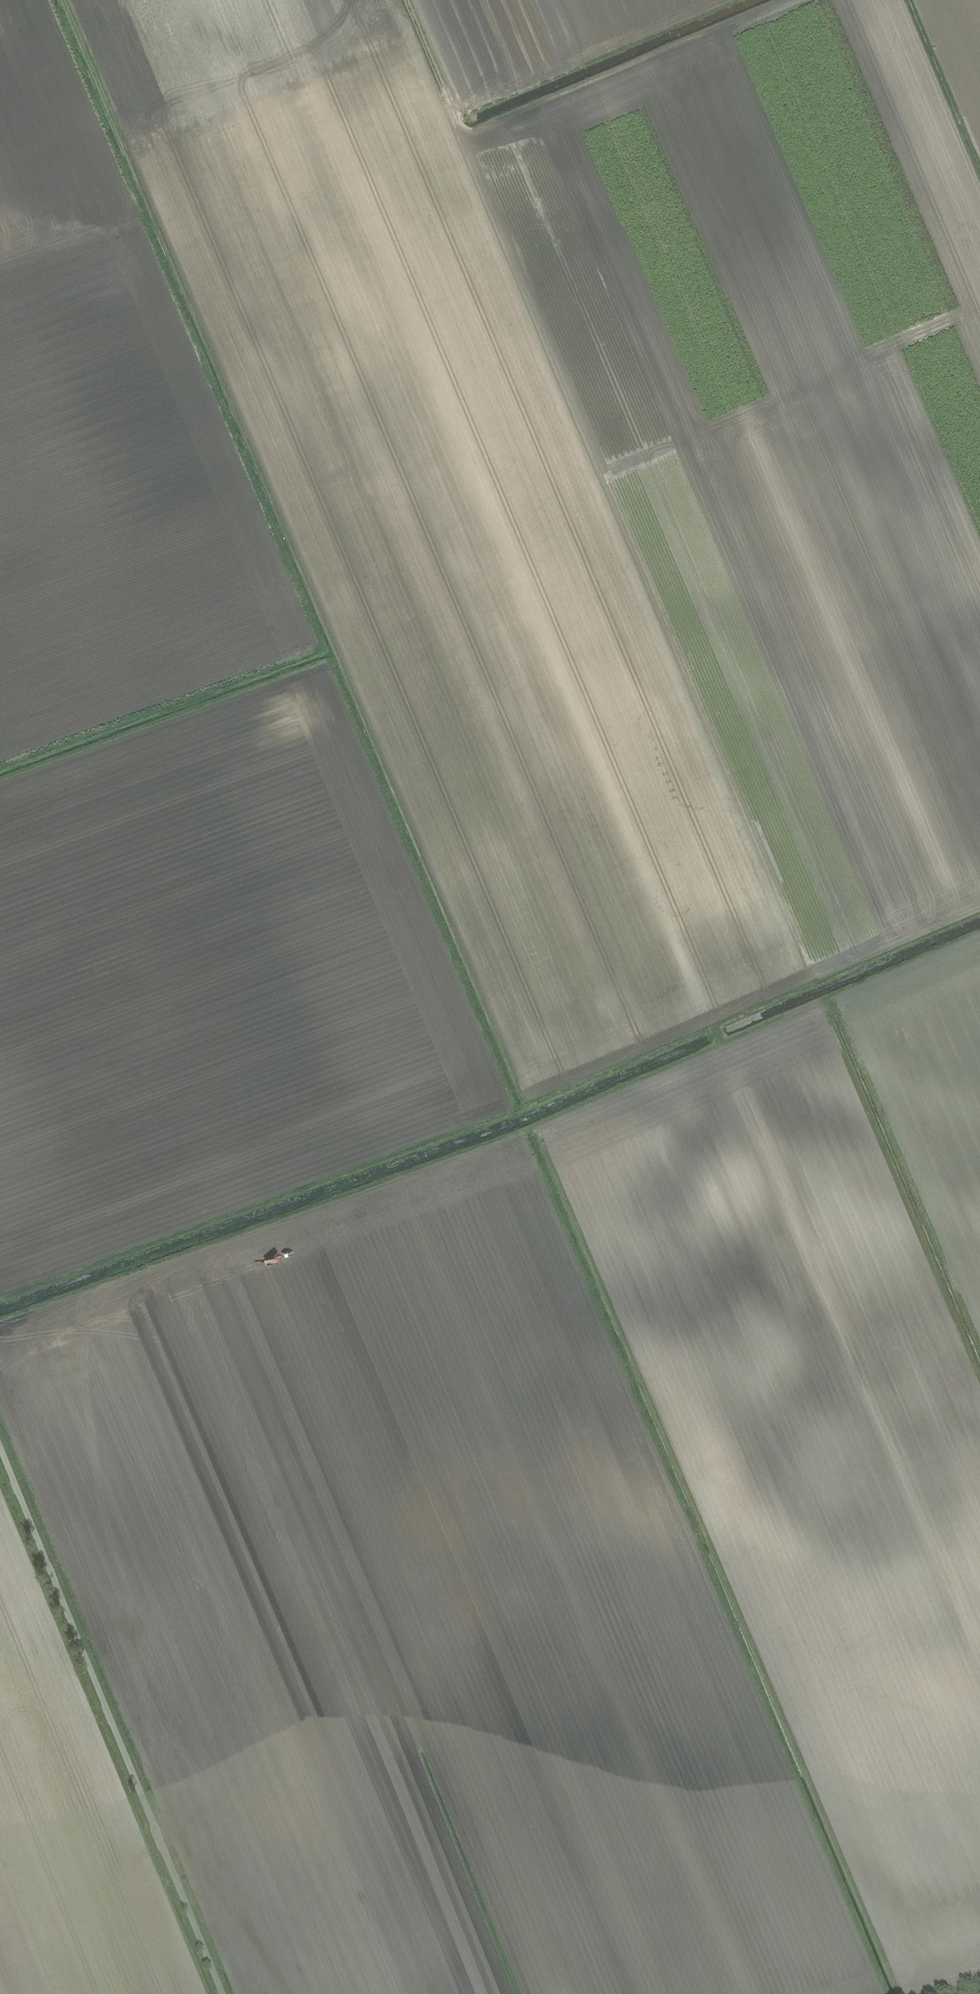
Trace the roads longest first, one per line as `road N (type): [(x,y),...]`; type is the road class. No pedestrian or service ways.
road 1 (unclassified): [(221,1993),(0,1453)]

